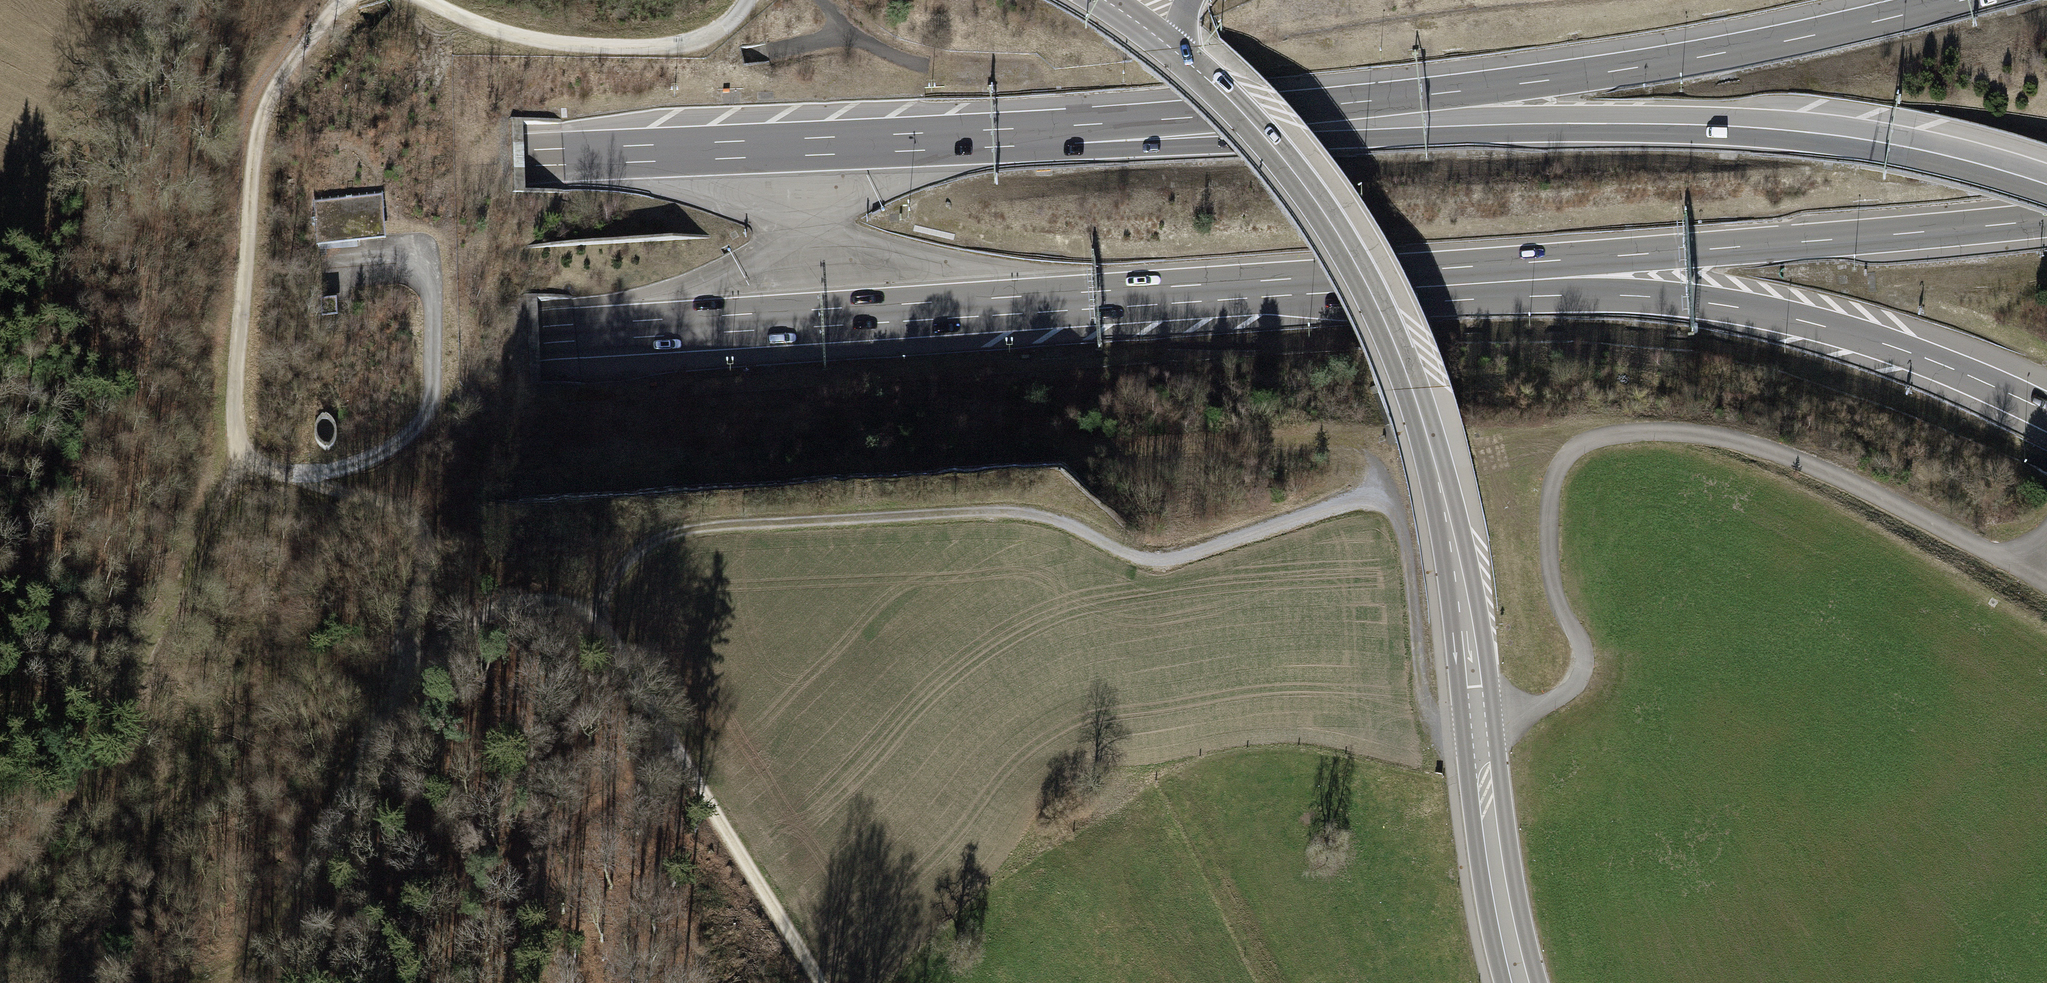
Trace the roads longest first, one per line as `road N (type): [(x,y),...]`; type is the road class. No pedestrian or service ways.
road 1 (track): [(345,0),(289,65),(258,127),(244,269),(240,459),(417,516),(425,555),(399,681),(458,618),(496,601),(535,597),(585,607),(630,662),(677,755),(820,982)]
road 2 (motorway): [(0,381),(1405,278)]
road 3 (motorway): [(2046,185),(1890,144),(1741,126),(1491,124),(948,141)]
road 4 (secondary): [(1171,49),(1248,119),(1311,193),(1375,301),(1403,366),(1455,551),(1495,877),(1520,982)]
road 5 (motorway): [(1954,0),(1638,66),(948,141)]
road 6 (motorway): [(948,141),(180,177),(0,199)]
road 7 (track): [(1433,720),(1479,723),(1537,710),(1577,682),(1583,642),(1556,596),(1548,519),(1553,477),(1569,450),(1598,436),(1706,434),(1779,453),(2026,570)]
road 8 (track): [(585,607),(622,558),(677,530),(999,507),(1062,515),(1143,559),(1182,554),(1387,486)]
road 9 (motorway): [(1405,278),(1639,293),(1746,309),(1903,350),(2046,412)]
road 10 (motorway): [(1405,278),(2046,223)]
road 11 (track): [(240,459),(150,654),(0,905)]
road 12 (track): [(280,471),(370,458),(408,433),(431,396),(430,259),(334,267)]
road 13 (track): [(399,681),(314,863),(239,982)]
road 14 (track): [(749,0),(705,38),(658,47),(538,39),(433,0)]
road 15 (track): [(518,982),(520,941),(542,869),(591,816),(677,755)]
road 16 (track): [(1433,720),(1387,486)]

